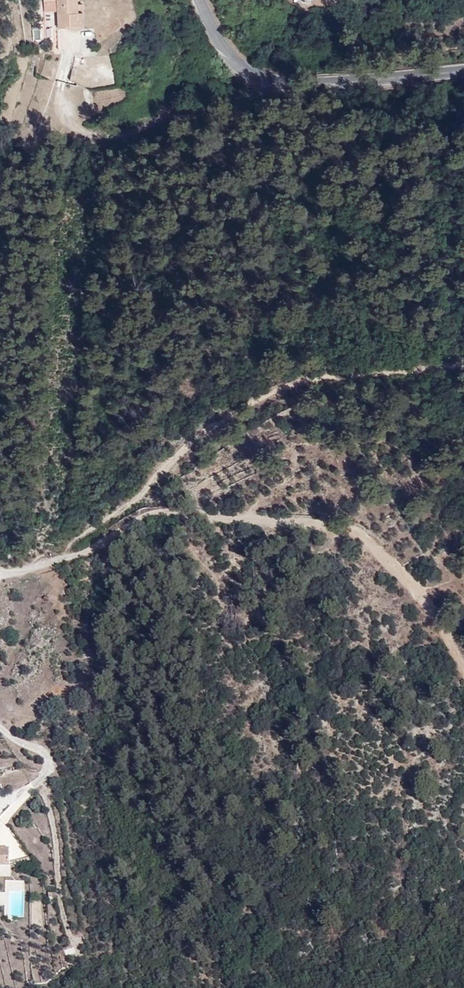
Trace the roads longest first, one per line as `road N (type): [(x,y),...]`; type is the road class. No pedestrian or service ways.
road 1 (track): [(66,557),(93,548),(139,514),(184,509),(334,524),(359,532),(416,589),(463,660)]
road 2 (residential): [(463,70),(276,81),(241,70),(201,0)]

